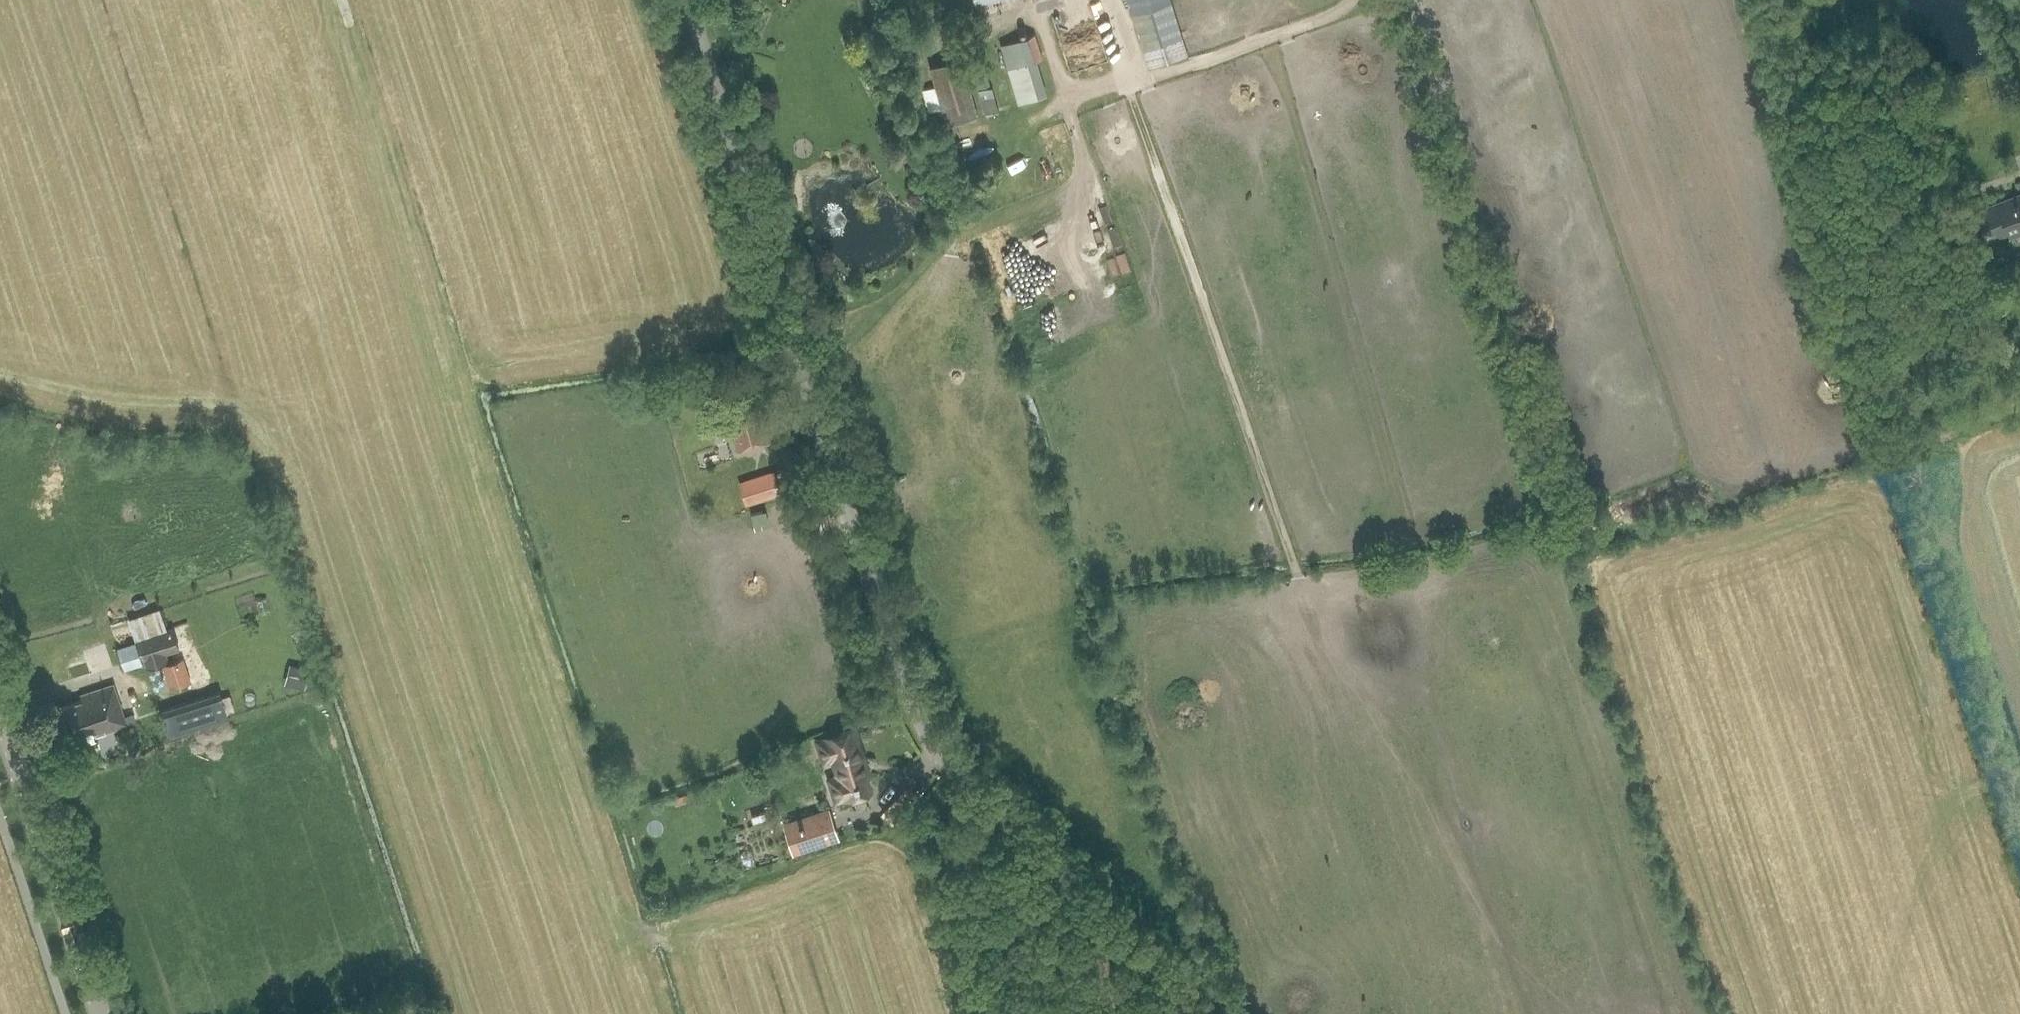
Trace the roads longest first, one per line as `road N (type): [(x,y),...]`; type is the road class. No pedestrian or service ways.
road 1 (unclassified): [(1137,1013),(937,758),(798,349),(691,0)]
road 2 (tertiary): [(100,1013),(0,713)]

